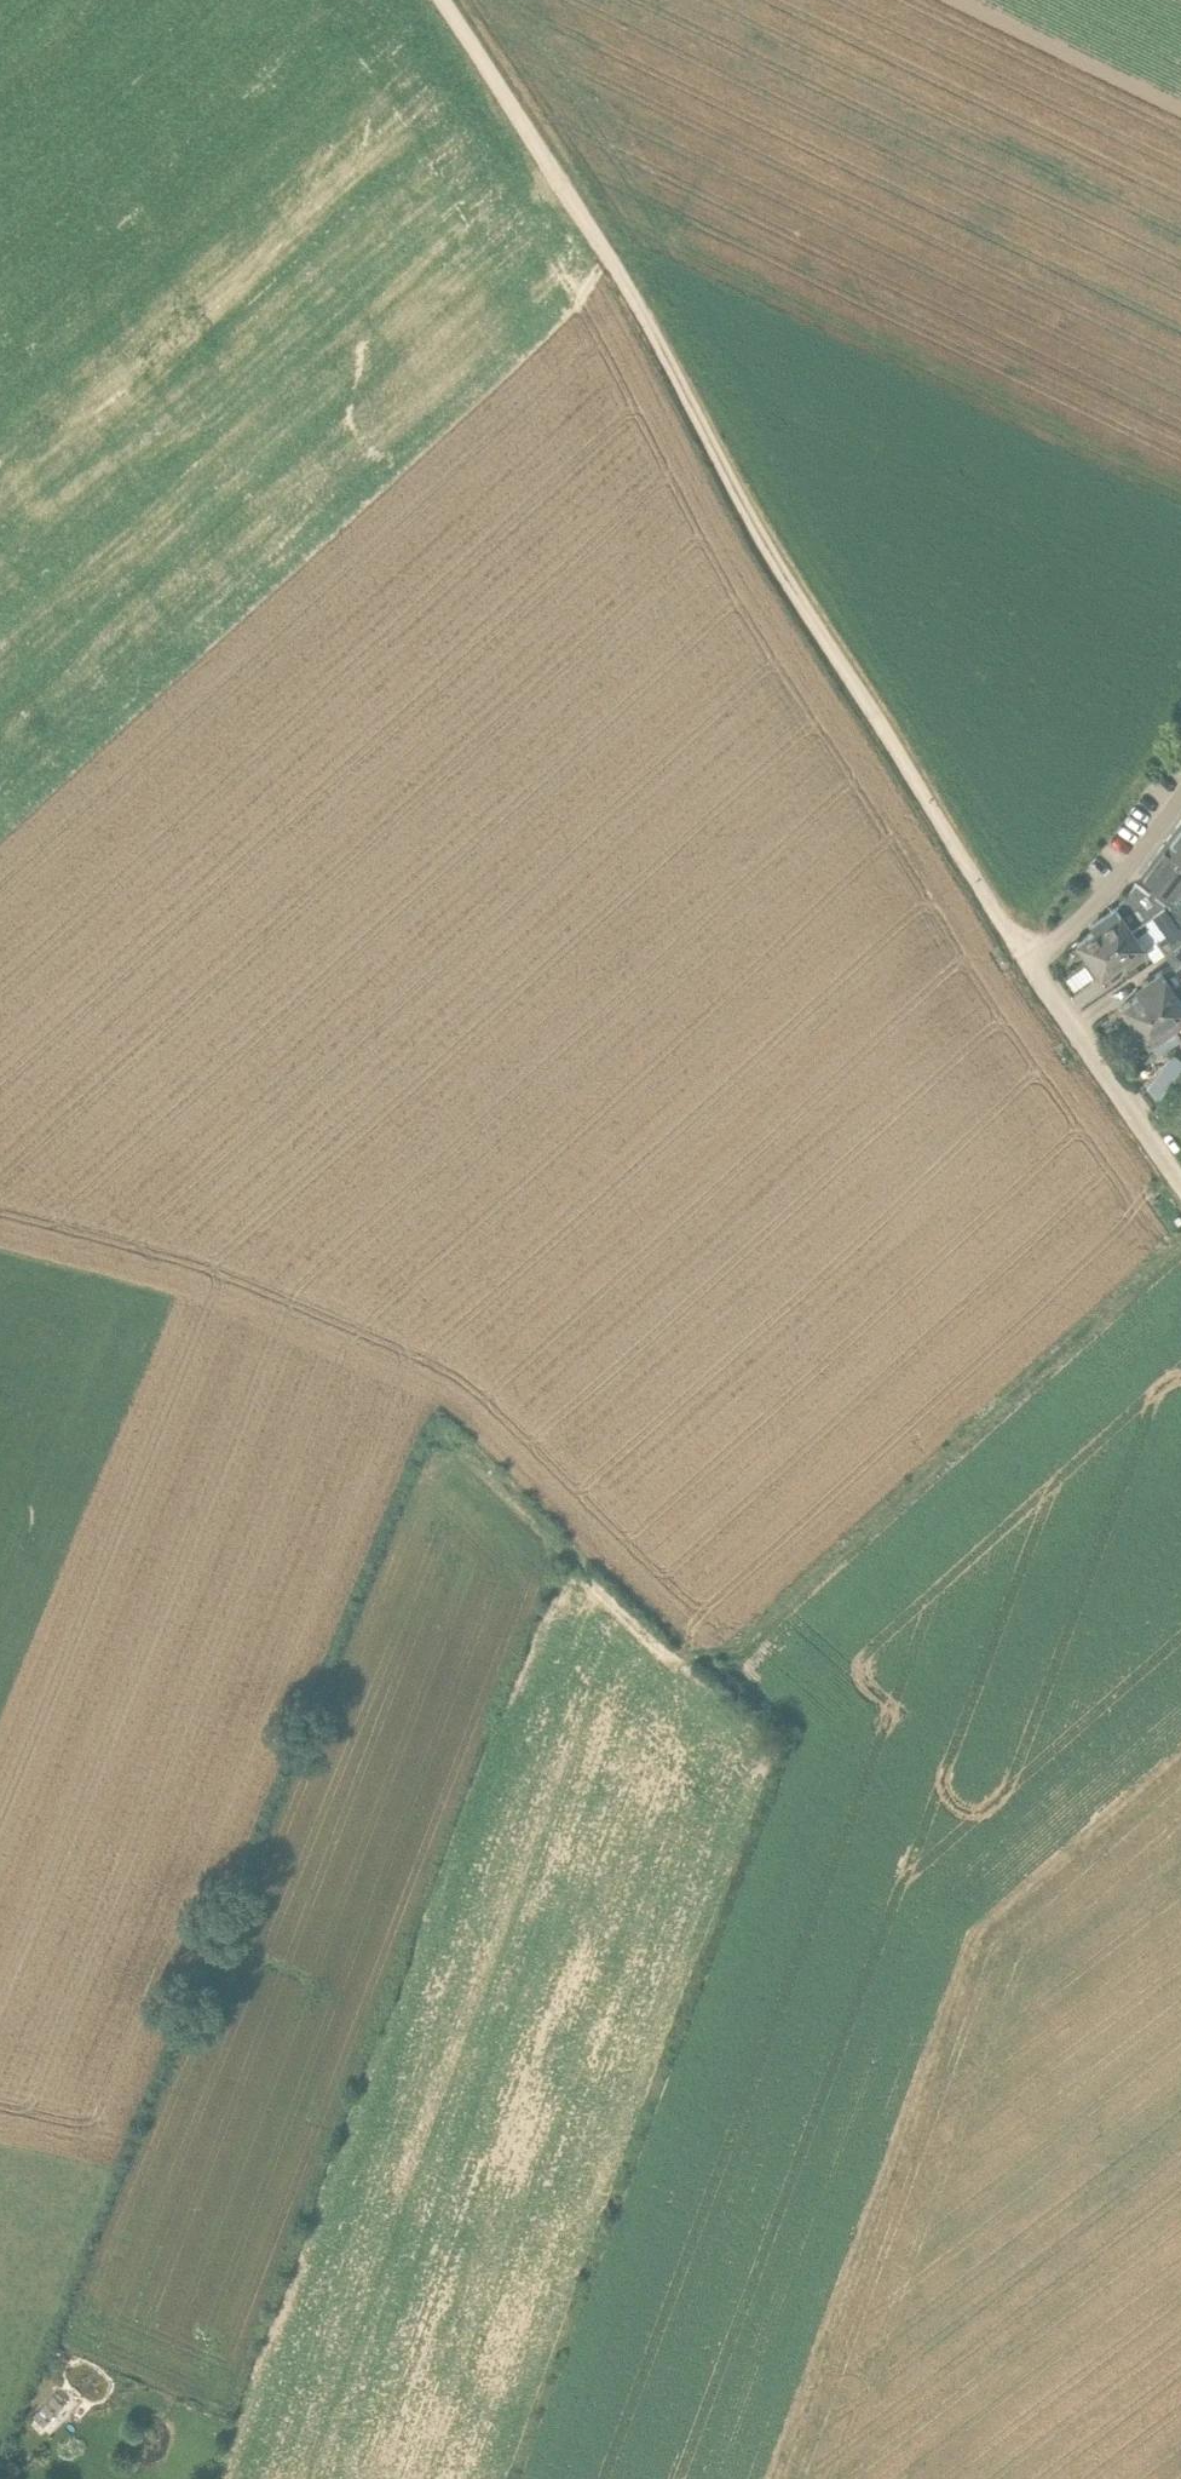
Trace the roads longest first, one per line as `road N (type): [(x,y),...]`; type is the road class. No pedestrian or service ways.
road 1 (track): [(1030,962),(763,548),(646,321),(442,0)]
road 2 (unclassified): [(1180,1185),(1030,962),(1109,894),(1180,799)]

